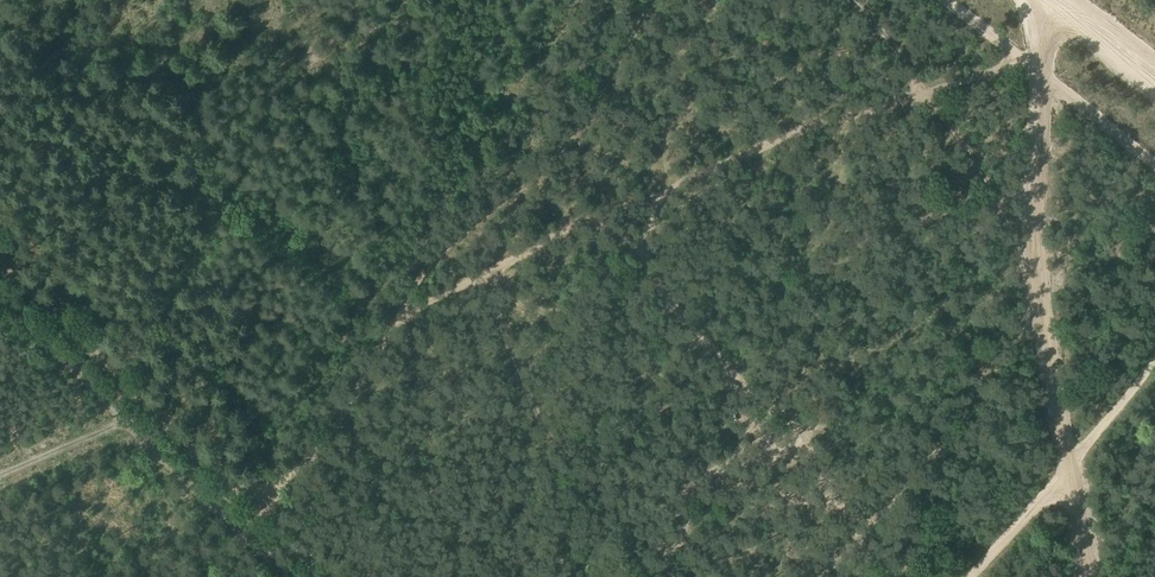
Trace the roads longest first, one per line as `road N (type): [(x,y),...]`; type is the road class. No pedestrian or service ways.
road 1 (track): [(1085,576),(1037,296),(1038,40),(1026,0)]
road 2 (unclassified): [(278,576),(0,325)]

